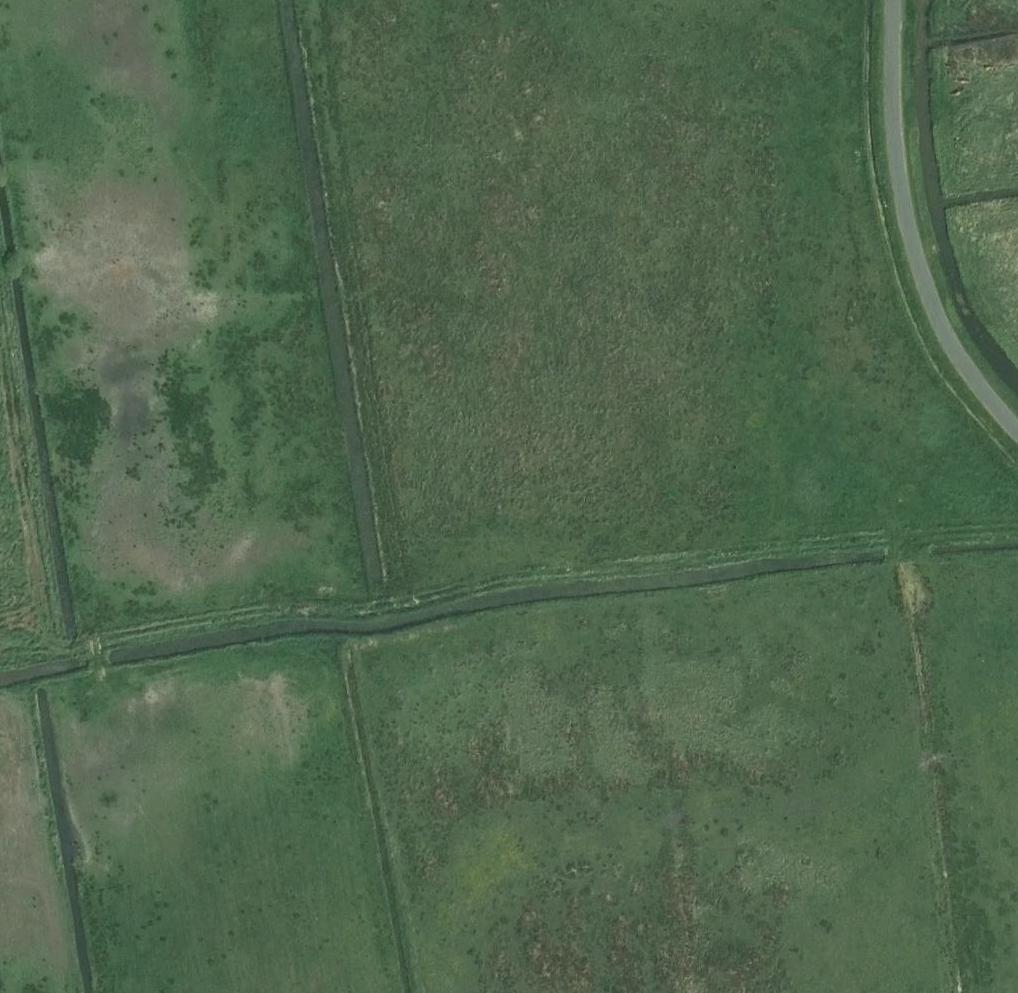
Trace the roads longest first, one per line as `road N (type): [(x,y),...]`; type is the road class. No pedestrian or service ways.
road 1 (track): [(1017,528),(708,551),(453,588),(381,612)]
road 2 (unclassified): [(1017,429),(956,351),(920,267),(898,169),(891,0)]

